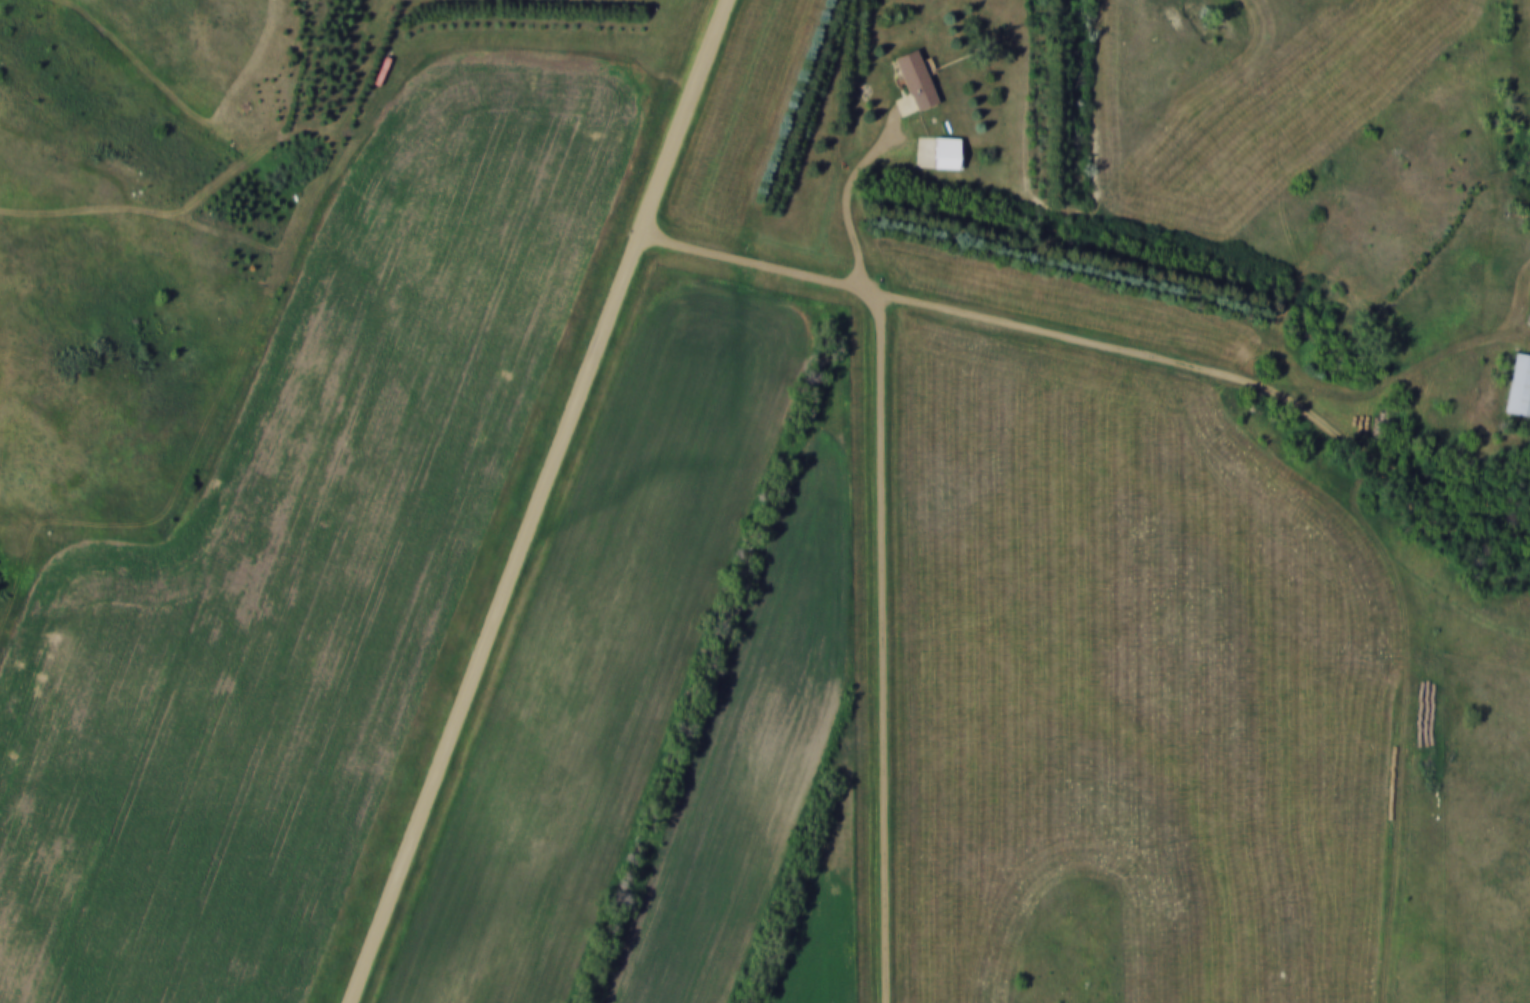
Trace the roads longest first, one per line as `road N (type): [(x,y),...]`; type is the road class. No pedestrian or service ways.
road 1 (residential): [(728,0),(354,1002)]

